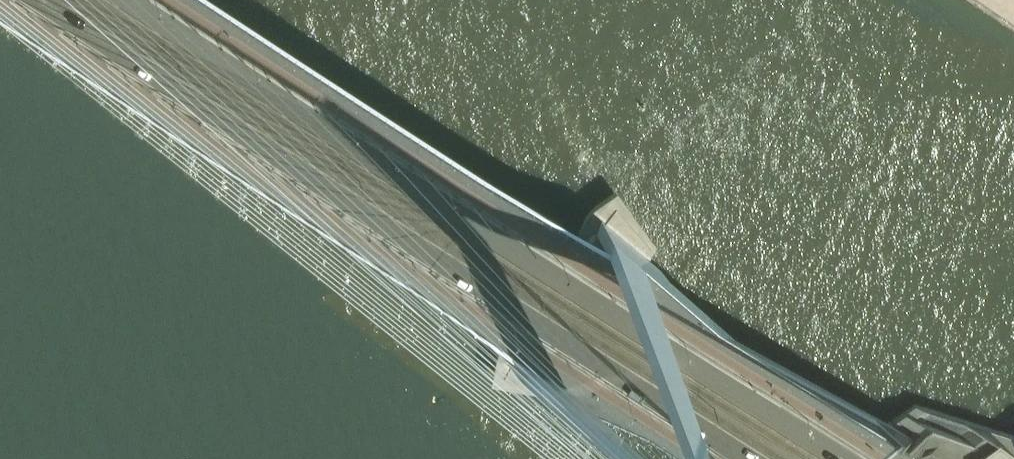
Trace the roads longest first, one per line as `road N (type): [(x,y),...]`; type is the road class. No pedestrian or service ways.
road 1 (secondary): [(59,0),(757,458)]
road 2 (secondary): [(873,458),(178,0)]

